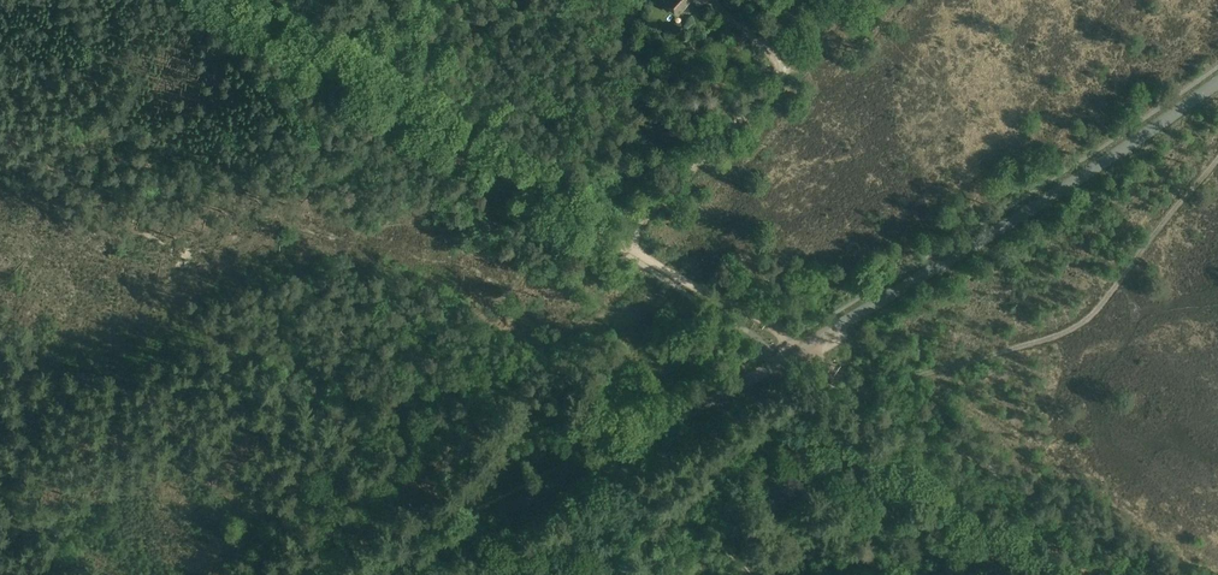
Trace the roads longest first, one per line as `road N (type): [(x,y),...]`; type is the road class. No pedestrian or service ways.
road 1 (tertiary): [(383,574),(774,365),(998,230),(1217,82)]
road 2 (track): [(870,393),(1077,327),(1217,159)]
road 3 (track): [(581,217),(234,0)]
road 4 (track): [(1161,574),(870,393)]
road 5 (track): [(870,393),(763,319),(581,217)]
road 6 (track): [(622,252),(777,76),(771,55),(725,11)]
road 7 (track): [(618,454),(749,574)]

